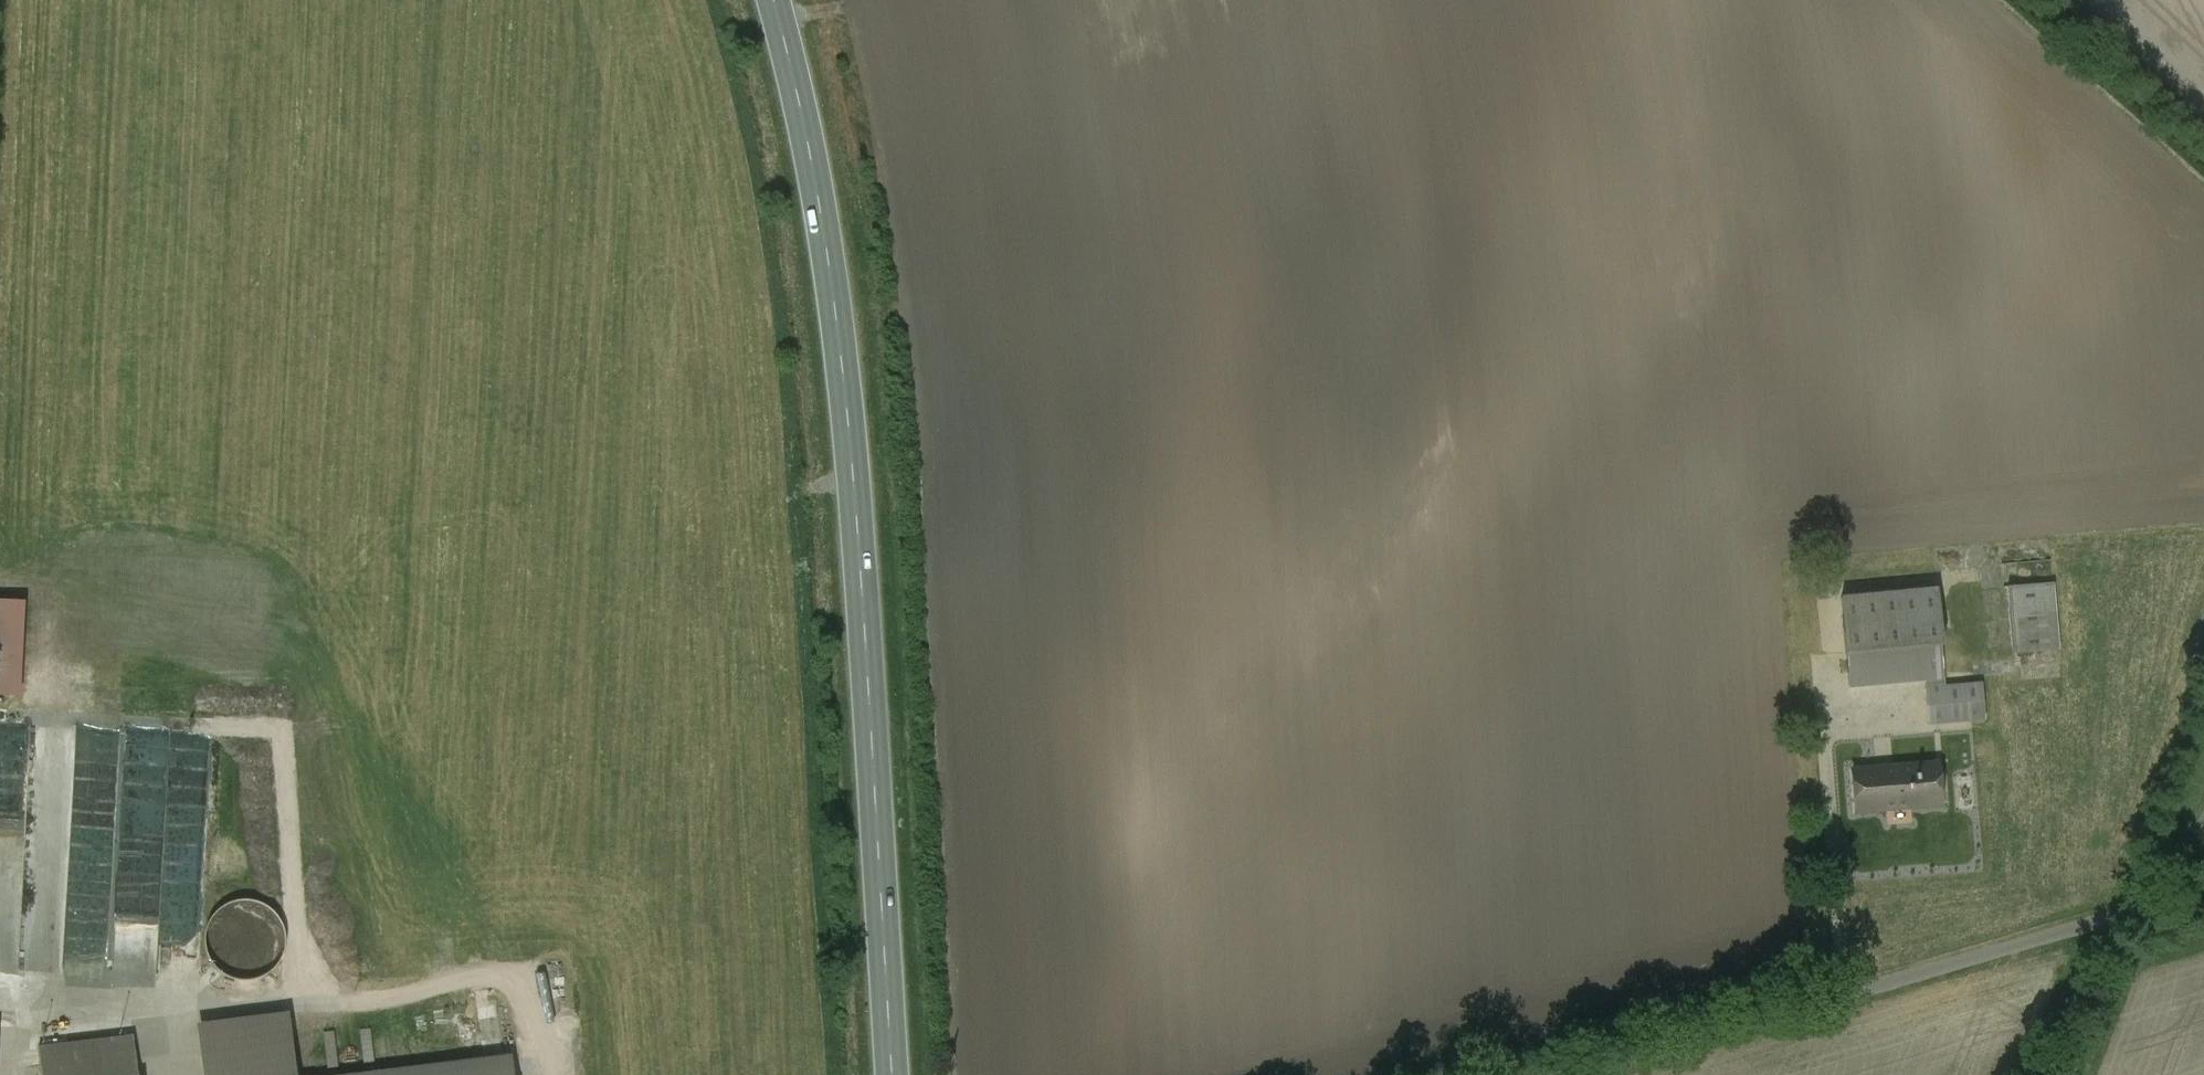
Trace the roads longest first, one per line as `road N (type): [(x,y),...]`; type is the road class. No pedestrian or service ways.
road 1 (secondary): [(892,1074),(841,357),(802,115),(773,0)]
road 2 (unclassified): [(1580,1074),(2203,892)]

